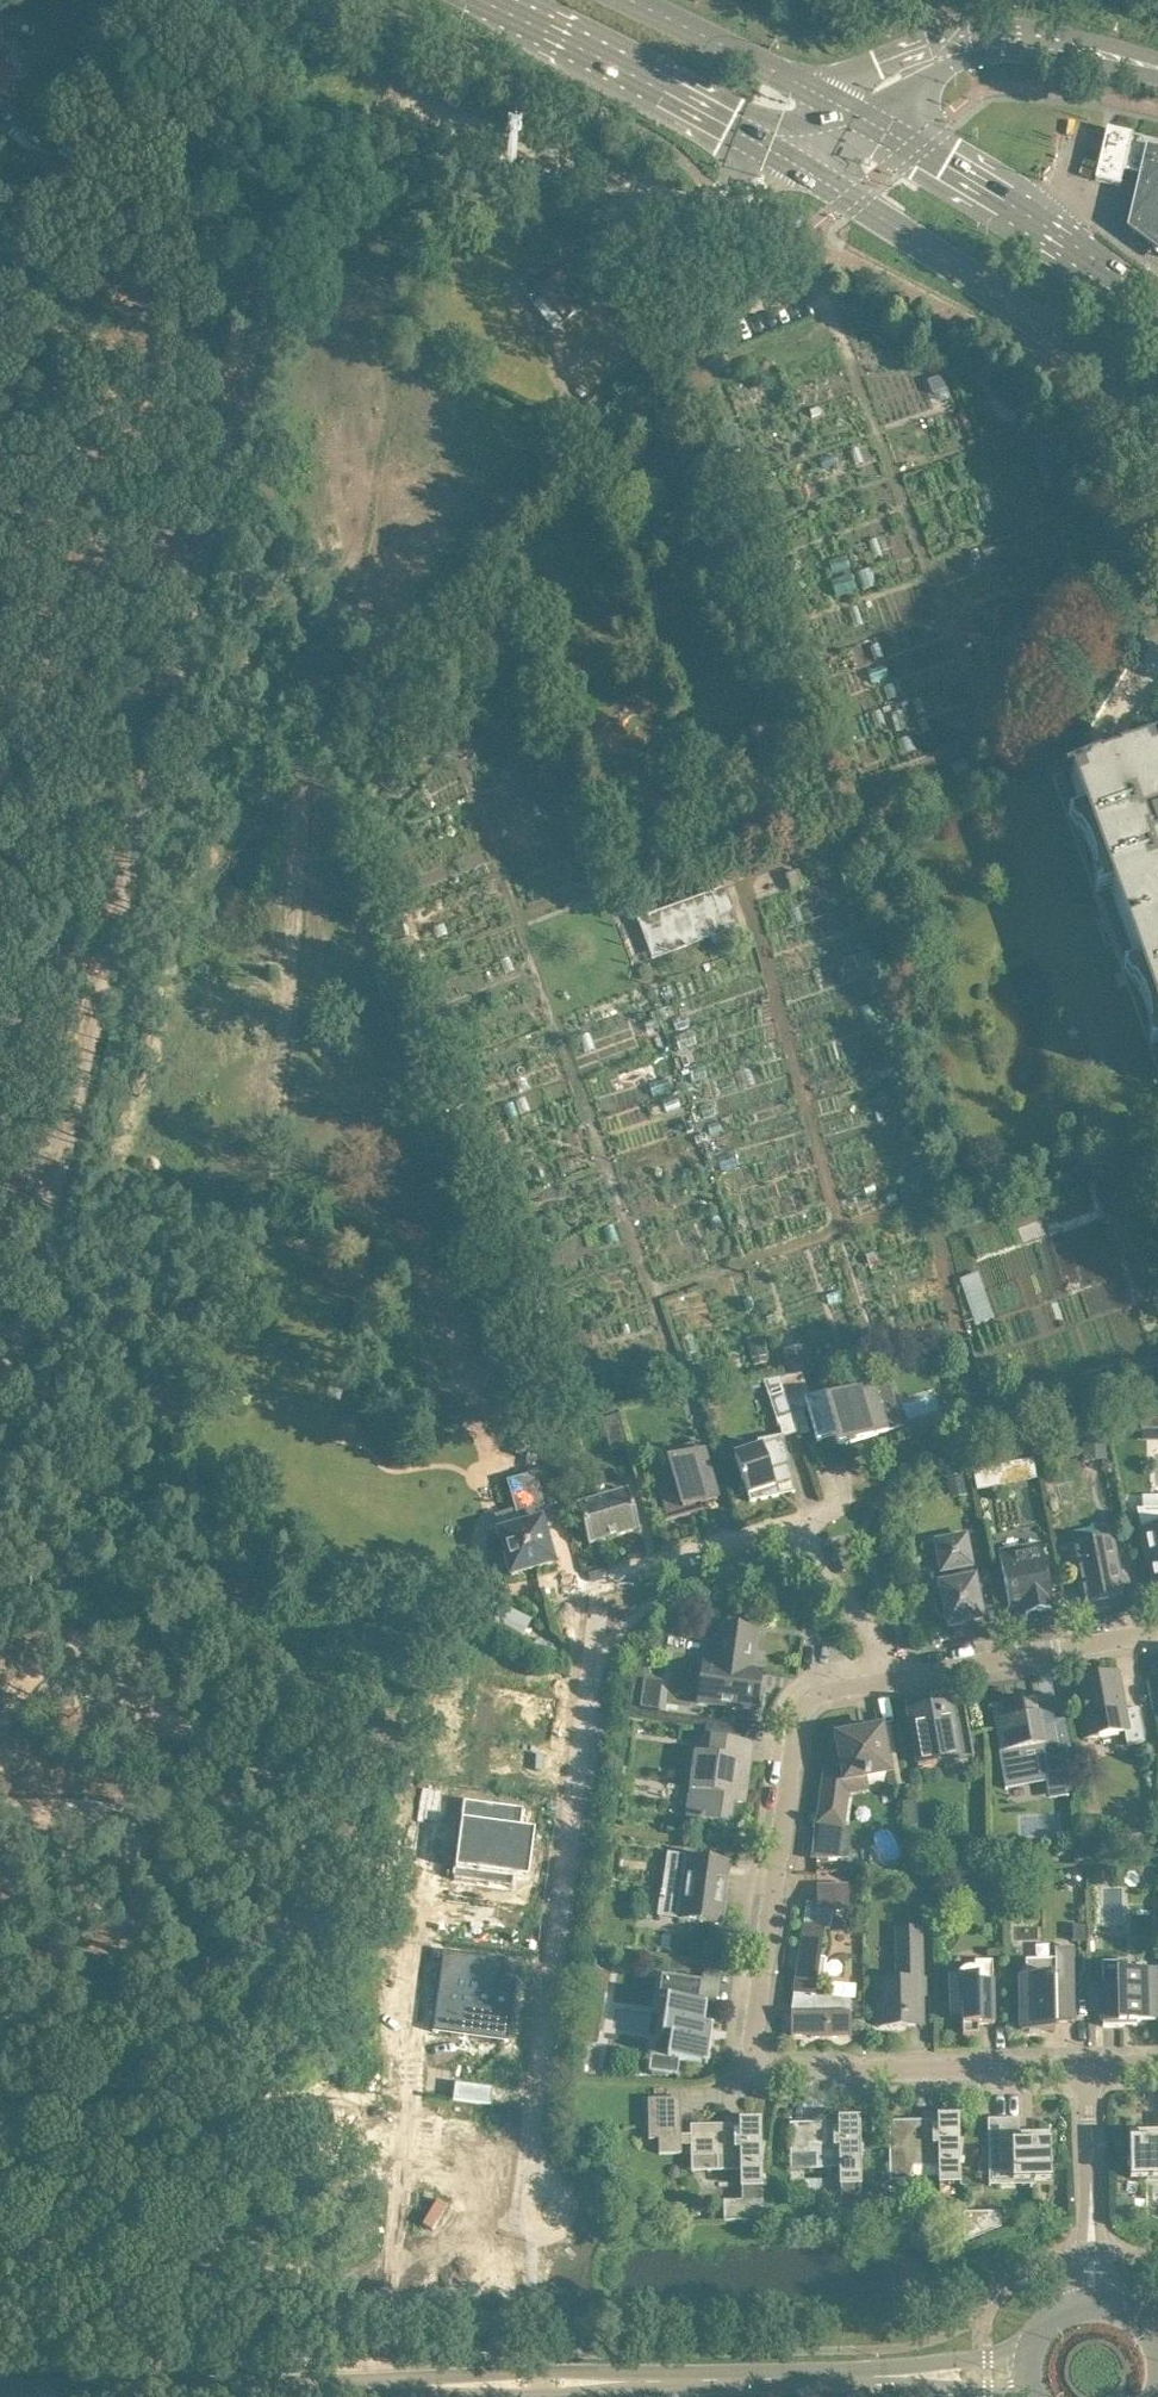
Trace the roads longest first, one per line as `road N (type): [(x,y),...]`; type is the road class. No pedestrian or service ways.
road 1 (track): [(0,1340),(285,229),(309,197),(349,180),(606,213)]
road 2 (tertiary): [(0,2395),(870,2376)]
road 3 (residential): [(1086,2068),(789,2072),(774,2070),(757,2049),(810,1708),(832,1690),(883,1678)]
road 4 (residential): [(605,1582),(527,2154),(540,2208)]
road 5 (secondary): [(789,160),(1157,408)]
road 6 (secondary): [(1157,305),(1002,198),(853,110)]
road 7 (secondary): [(478,0),(789,160)]
road 8 (residential): [(883,1678),(1157,1628)]
road 9 (secondary): [(853,110),(632,0)]
road 10 (tertiary): [(1157,67),(1052,44),(954,53)]
road 11 (residential): [(793,1526),(605,1582)]
road 12 (residential): [(883,1678),(875,1645),(793,1526)]
road 13 (tertiary): [(1037,2343),(870,2376)]
road 14 (unclassified): [(1091,2151),(1069,2313)]
road 15 (unclassified): [(1118,2311),(1091,2151)]
road 16 (tertiary): [(870,2376),(1025,2396)]

